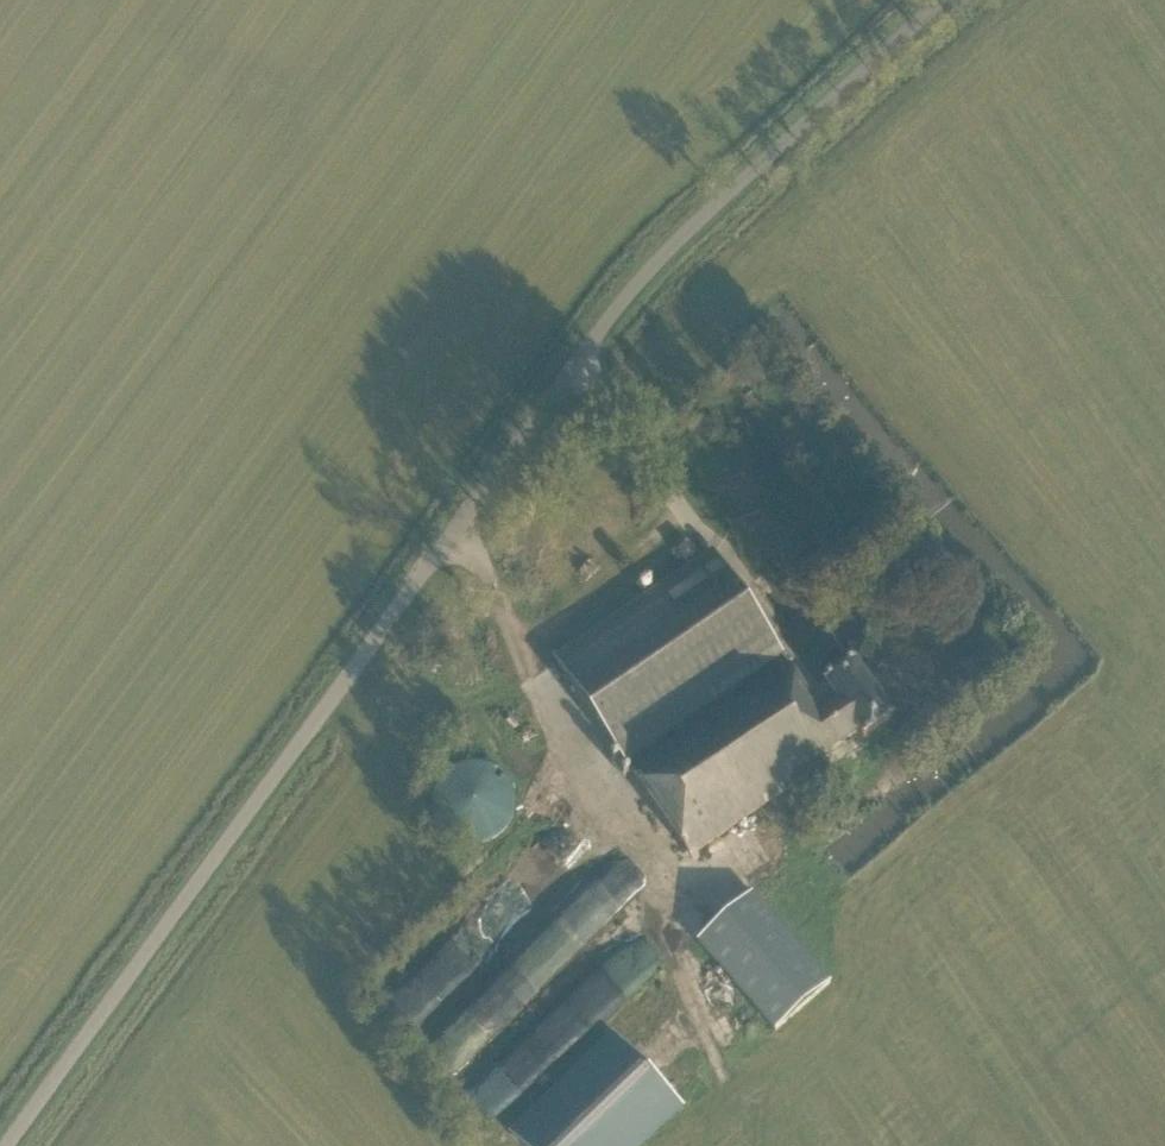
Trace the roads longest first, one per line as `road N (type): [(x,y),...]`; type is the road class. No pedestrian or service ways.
road 1 (unclassified): [(4,1145),(627,297),(706,215),(947,0)]
road 2 (track): [(662,932),(733,1100),(734,1145)]
road 3 (track): [(209,1145),(332,979)]

